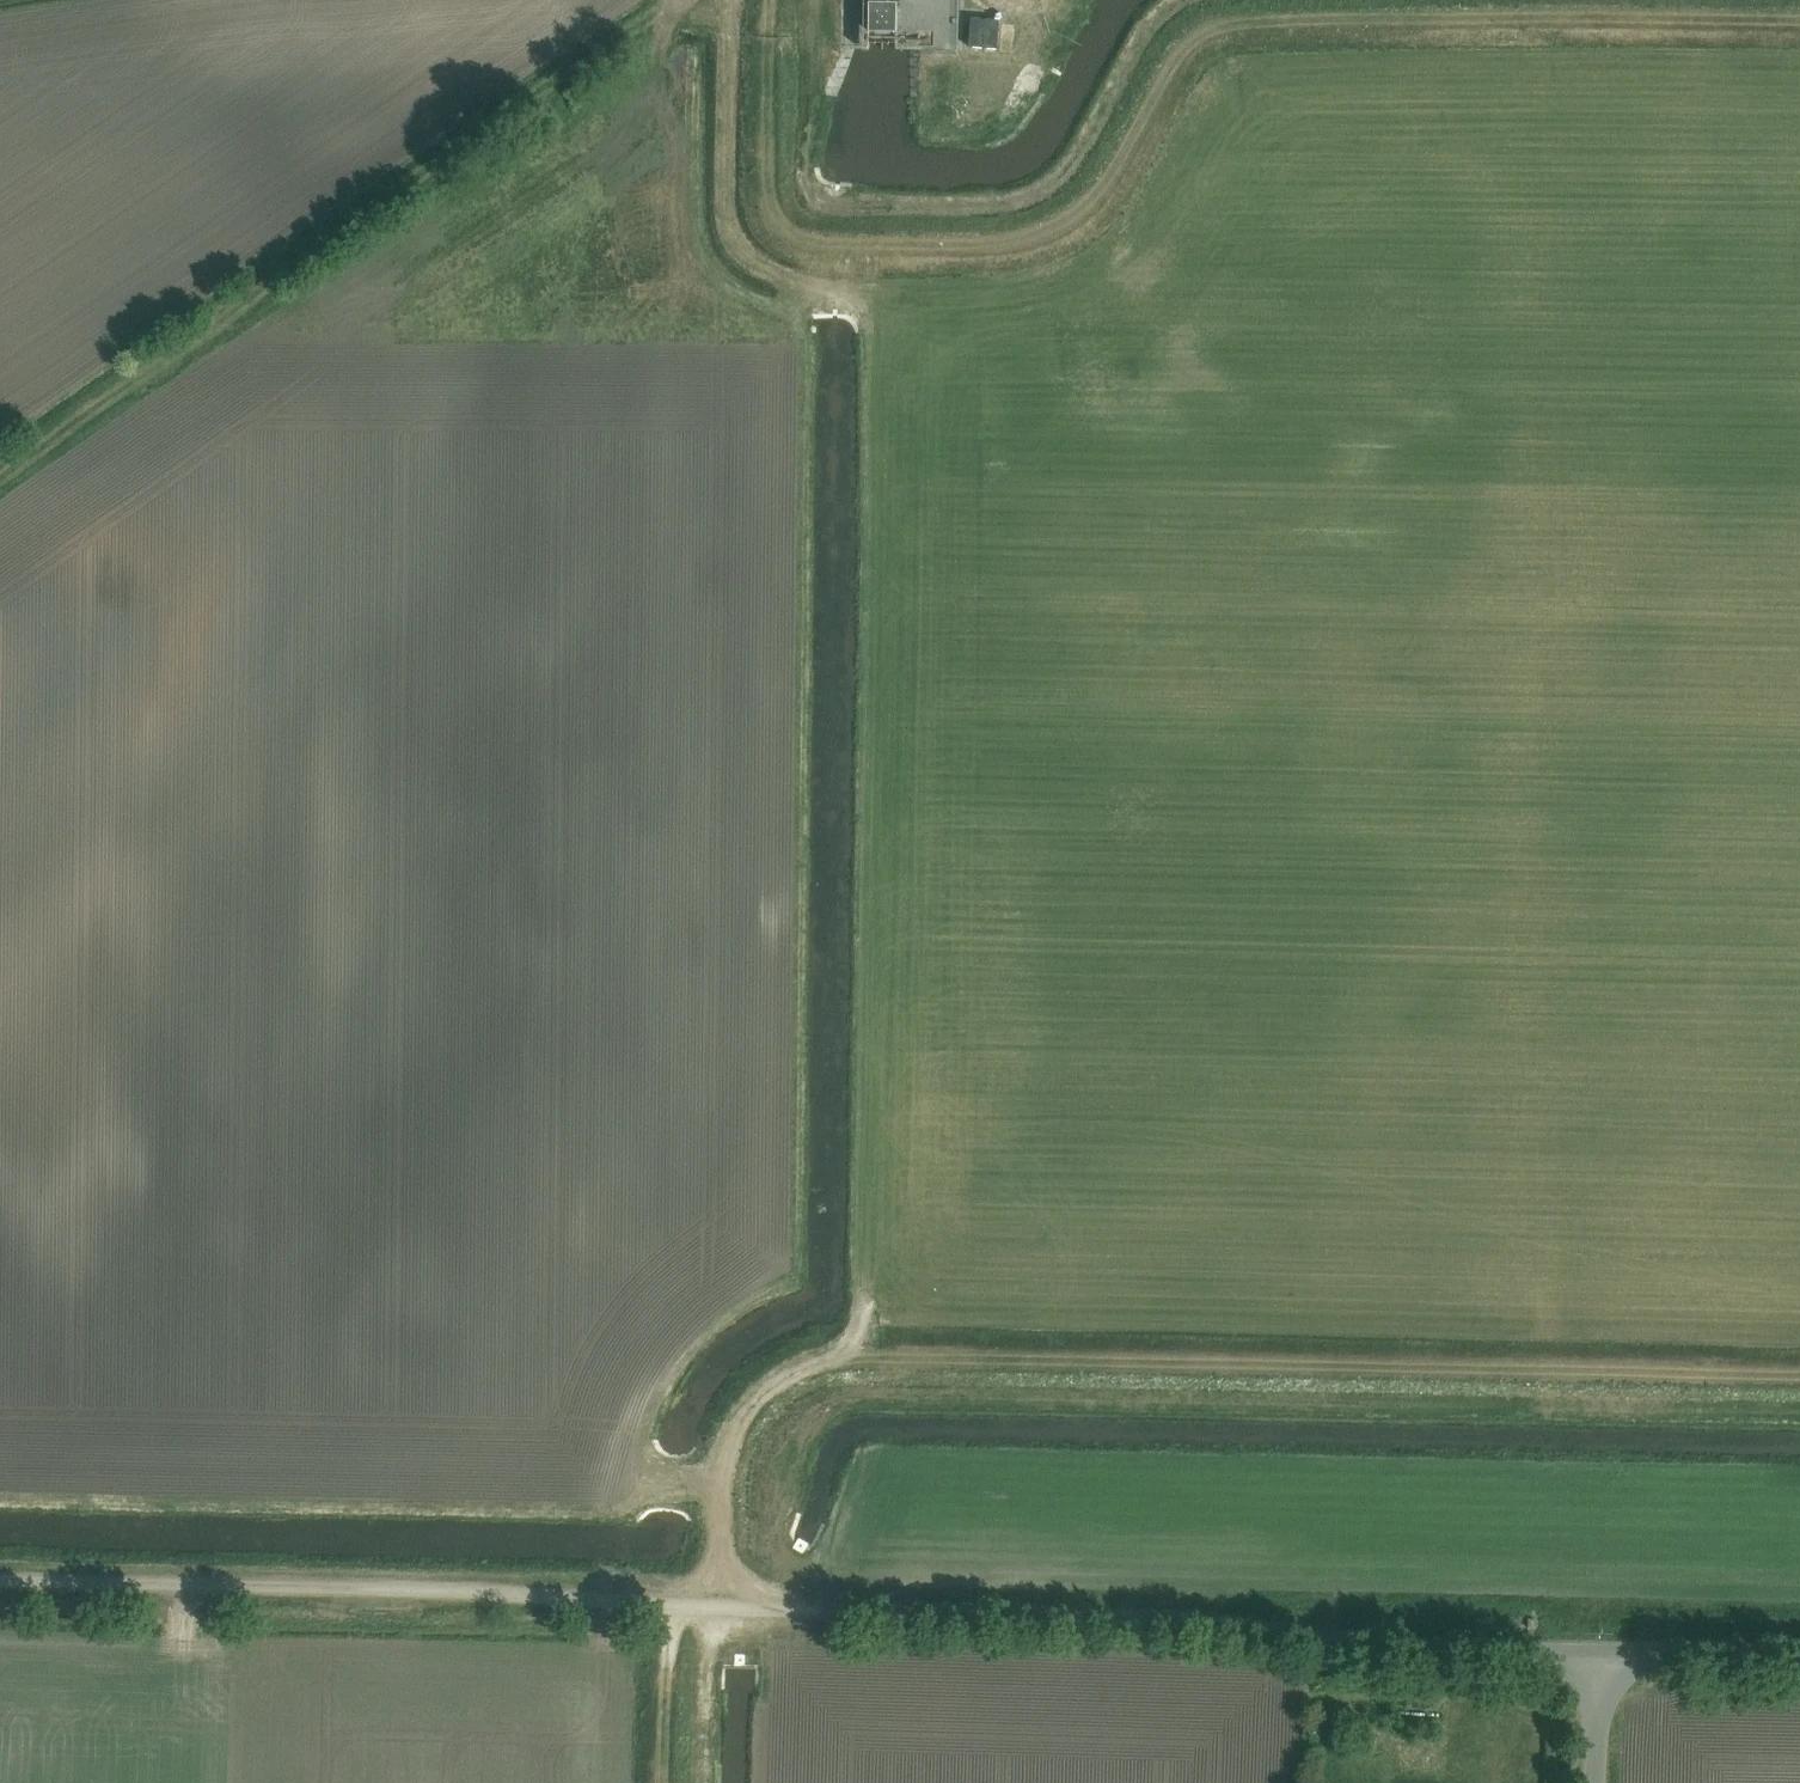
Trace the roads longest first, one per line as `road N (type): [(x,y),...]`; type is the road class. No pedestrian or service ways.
road 1 (unclassified): [(0,1579),(434,1590),(691,1609),(1206,1619),(1375,1643),(1598,1650)]
road 2 (track): [(680,0),(0,471)]
road 3 (track): [(736,0),(732,215),(739,236),(766,264),(845,283)]
road 4 (unclassified): [(1598,1650),(1799,1652)]
road 5 (unclassified): [(1594,1782),(1598,1650)]

